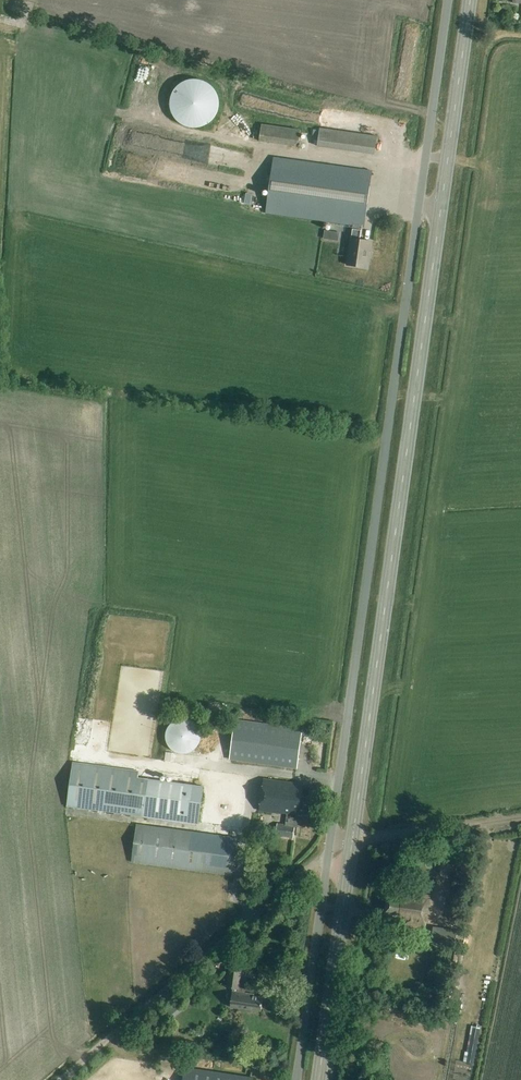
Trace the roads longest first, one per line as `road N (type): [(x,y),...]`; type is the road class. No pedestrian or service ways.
road 1 (unclassified): [(330,852),(448,0)]
road 2 (secondary): [(354,840),(470,0)]
road 3 (track): [(330,852),(61,1079)]
road 4 (secondary): [(319,1079),(354,840)]
road 5 (unclassified): [(297,1079),(330,852)]
road 6 (track): [(520,819),(354,840)]

